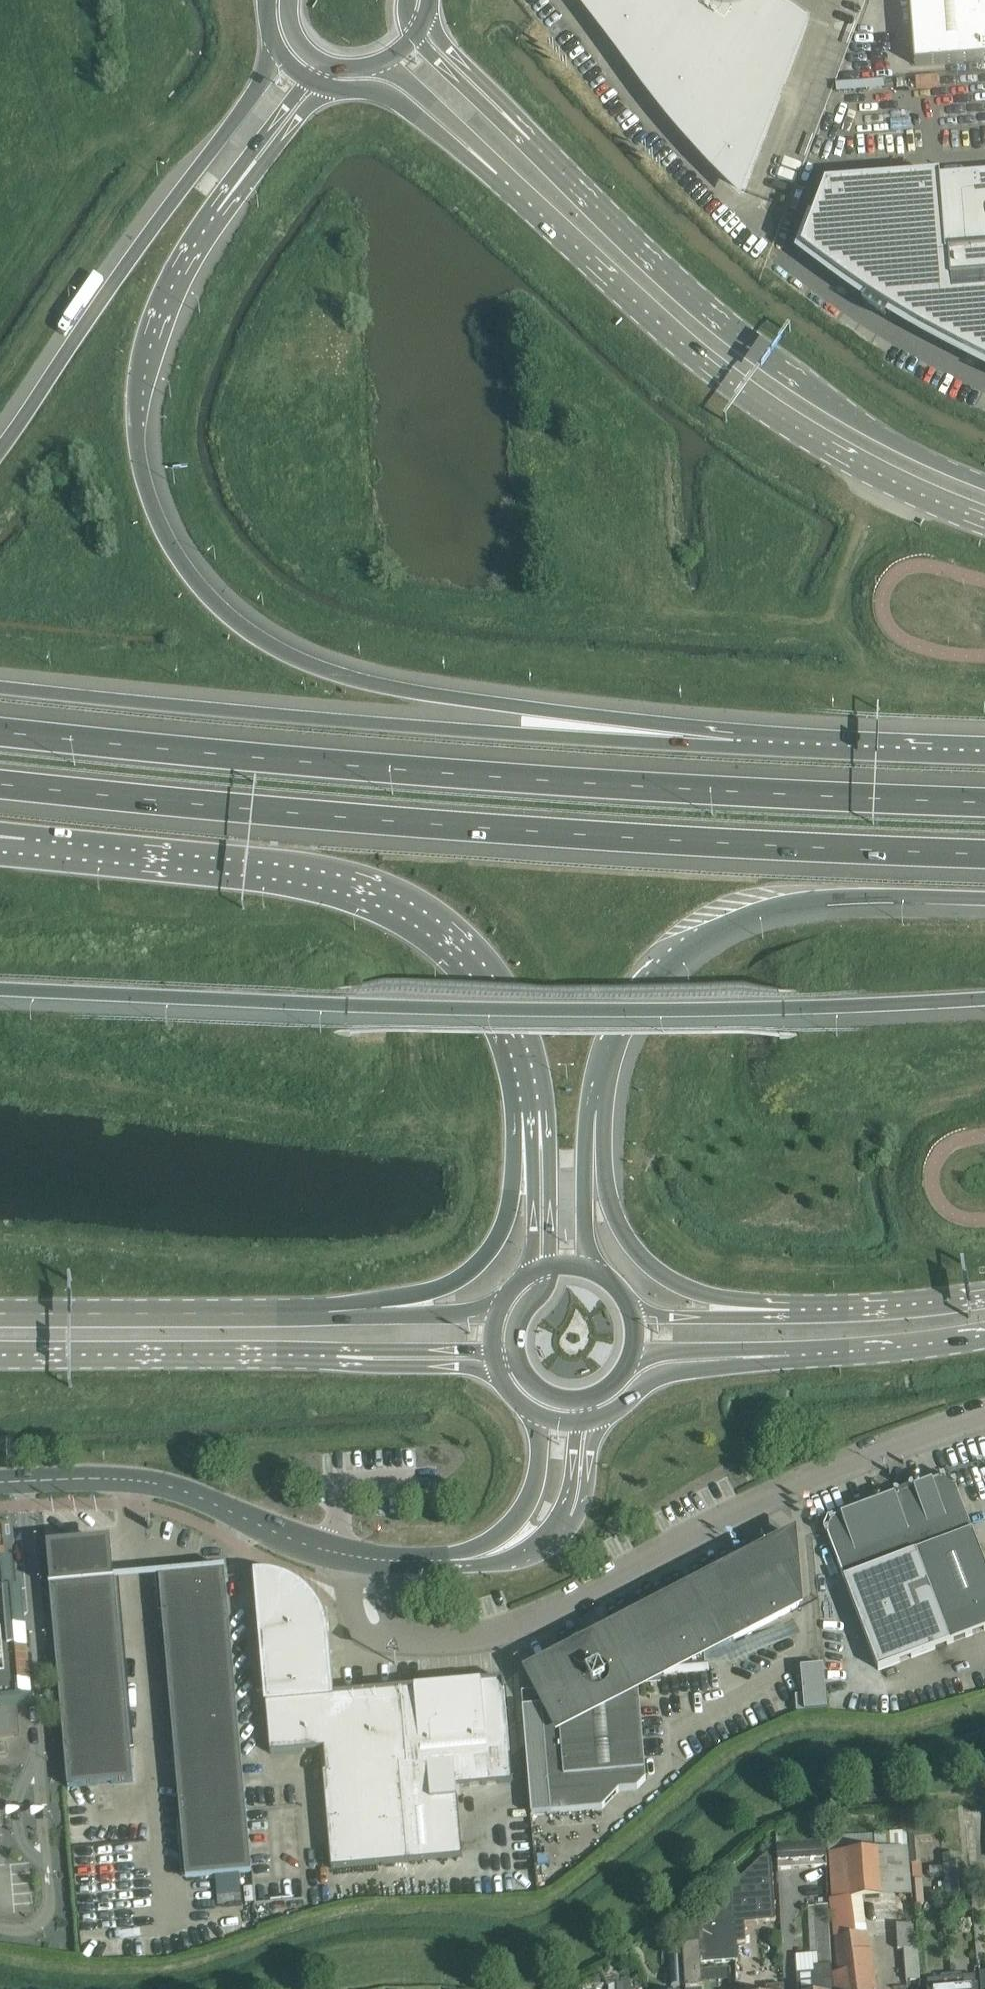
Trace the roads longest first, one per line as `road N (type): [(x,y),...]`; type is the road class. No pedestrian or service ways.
road 1 (motorway): [(984,802),(823,798),(0,734)]
road 2 (motorway): [(0,786),(410,823),(984,851)]
road 3 (motorway): [(0,989),(570,1008),(984,996)]
road 4 (motorway): [(738,745),(366,682),(296,659),(207,596),(155,517),(139,464),(134,410),(152,312),(210,208)]
road 5 (motorway): [(738,745),(0,687)]
road 6 (unclassified): [(368,1558),(370,1602),(391,1632),(434,1643),(461,1640),(514,1625),(838,1467),(984,1414)]
road 7 (track): [(345,1988),(387,1981),(554,1983),(606,1957),(775,1817),(984,1786)]
road 8 (trunk): [(43,847),(292,873),(395,902),(435,928),(492,988),(527,1083)]
road 9 (secondary): [(514,188),(702,364),(828,448),(984,520)]
road 10 (secondary): [(984,481),(841,409),(738,334),(541,150)]
road 11 (motorway): [(279,52),(0,450)]
road 12 (motorway): [(597,1092),(634,991),(660,961),(701,935),(756,911),(828,898),(984,897)]
road 13 (tertiary): [(0,1483),(105,1476),(155,1482),(283,1535),(368,1558)]
road 14 (motorway): [(835,1309),(708,1296),(656,1269),(615,1219),(597,1092)]
road 15 (trunk): [(527,1083),(515,1112),(508,1208),(482,1258),(429,1291),(315,1312)]
road 16 (secondary): [(0,1353),(321,1354)]
road 17 (secondary): [(315,1312),(0,1313)]
road 18 (secondary): [(604,1416),(658,1374),(841,1352)]
road 19 (motorway): [(984,750),(738,745)]
road 20 (secondary): [(334,88),(373,88),(401,103),(491,179),(514,188)]
road 21 (secondary): [(634,1360),(676,1350),(841,1352)]
road 22 (secondary): [(835,1309),(669,1316),(630,1306)]
road 23 (secondary): [(369,66),(402,78),(514,188)]
road 24 (trunk): [(527,1083),(531,1272)]
road 25 (secondary): [(502,1305),(487,1313),(315,1312)]
road 26 (trunk): [(527,1083),(546,1110),(549,1265)]
road 27 (secondary): [(321,1354),(459,1366),(500,1378)]
road 28 (motorway): [(594,1270),(584,1231),(588,1117),(597,1092)]
road 29 (secondary): [(541,150),(427,13)]
road 30 (motorway): [(210,208),(334,88)]
road 31 (tertiary): [(534,1414),(540,1449),(529,1501),(470,1559)]
road 32 (secondary): [(321,1354),(492,1350)]
road 33 (secondary): [(541,150),(415,35)]
road 34 (motorway): [(210,208),(309,79)]
road 35 (secondary): [(984,1295),(835,1309)]
road 36 (secondary): [(841,1352),(984,1339)]

